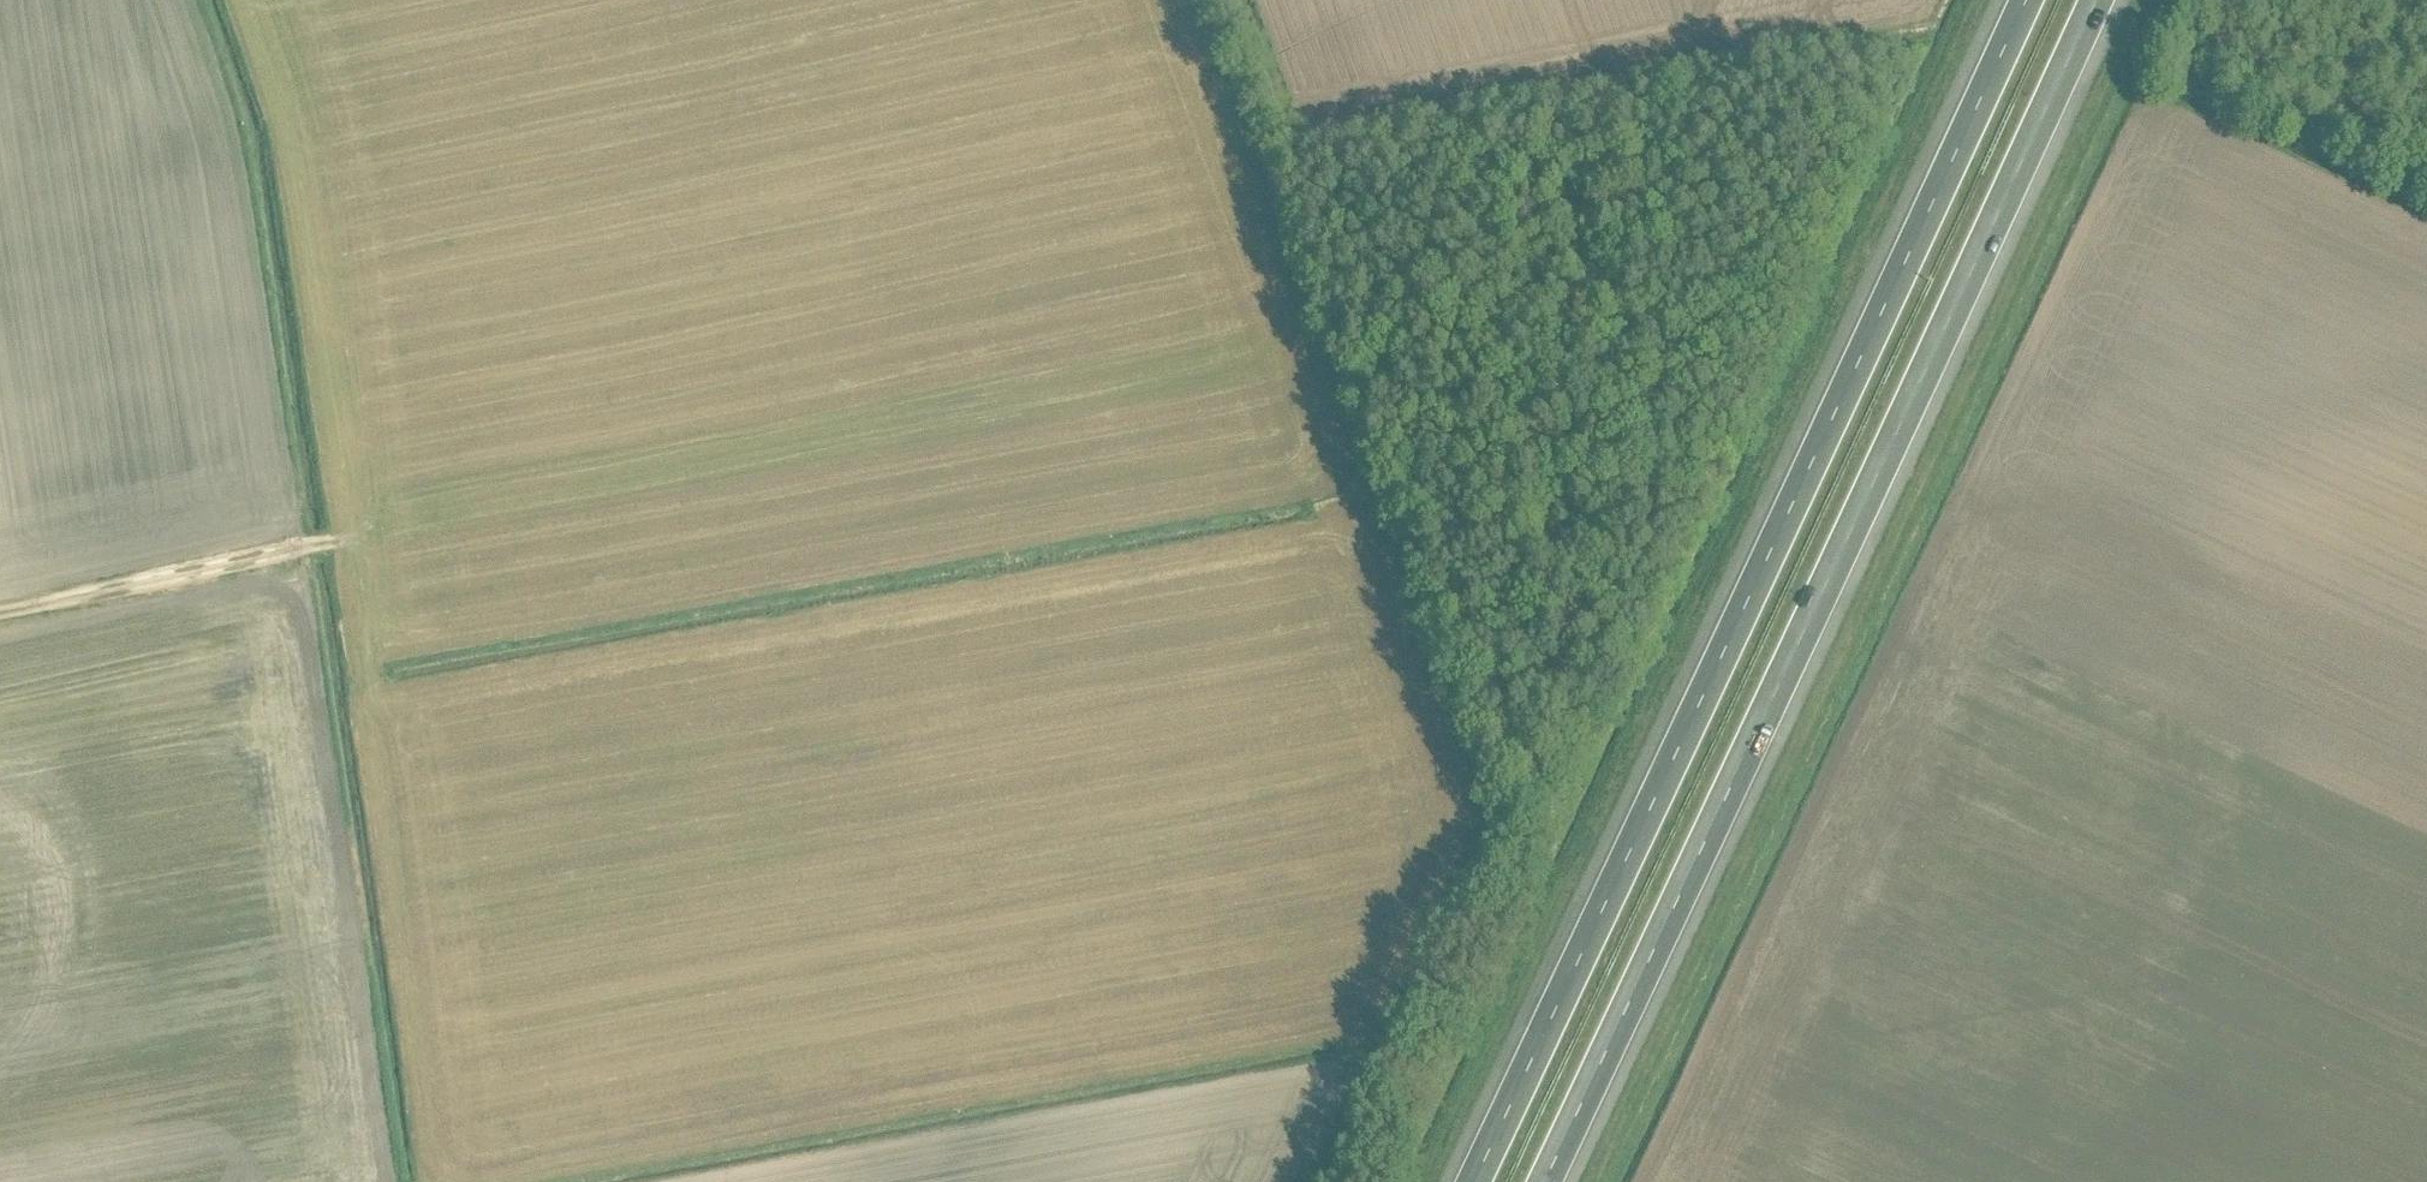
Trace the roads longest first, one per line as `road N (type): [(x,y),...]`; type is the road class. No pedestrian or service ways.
road 1 (motorway): [(1546,1181),(2102,0)]
road 2 (motorway): [(2029,0),(1474,1181)]
road 3 (track): [(0,613),(345,539)]

